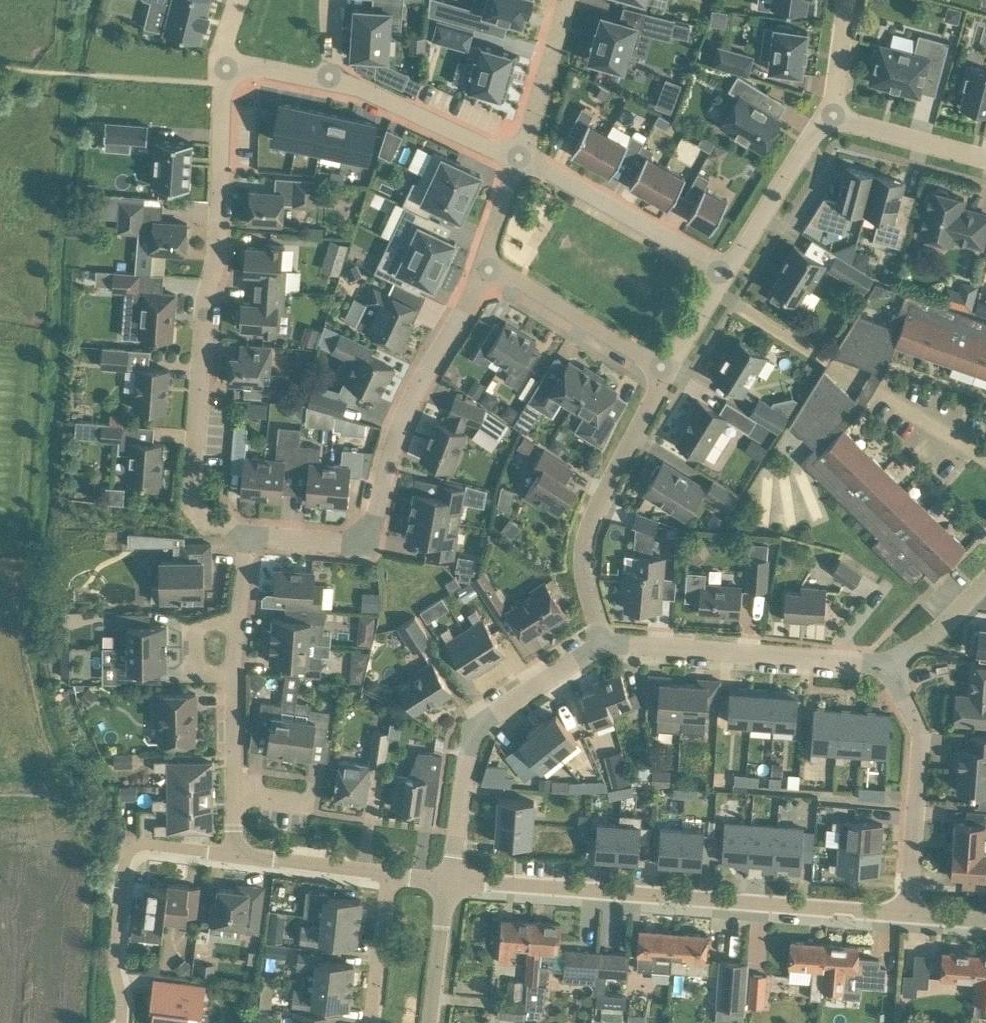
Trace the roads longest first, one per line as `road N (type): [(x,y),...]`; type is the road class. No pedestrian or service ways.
road 1 (residential): [(246,536),(202,509),(194,483),(218,246),(221,60)]
road 2 (residential): [(908,912),(452,881)]
road 3 (residential): [(488,266),(400,423),(372,521),(353,542),(246,536)]
road 4 (residential): [(452,881),(471,728),(604,642)]
road 5 (residential): [(604,642),(870,660),(892,672)]
road 6 (residential): [(604,642),(588,590),(587,534),(606,476),(668,373)]
road 7 (residential): [(235,792),(246,536)]
road 8 (residential): [(892,672),(920,730),(908,912)]
road 9 (residential): [(518,158),(731,274)]
road 10 (residential): [(668,373),(488,266)]
road 11 (residential): [(334,77),(518,158)]
road 12 (residential): [(731,274),(833,115)]
road 13 (residential): [(122,1022),(114,952),(128,842)]
road 14 (residential): [(566,0),(518,158)]
road 15 (residential): [(833,115),(985,154)]
road 16 (residential): [(390,873),(235,854)]
road 17 (residential): [(372,1022),(390,873)]
road 18 (residential): [(430,1022),(452,881)]
road 19 (residential): [(892,672),(985,585)]
road 20 (residential): [(985,460),(879,397)]

